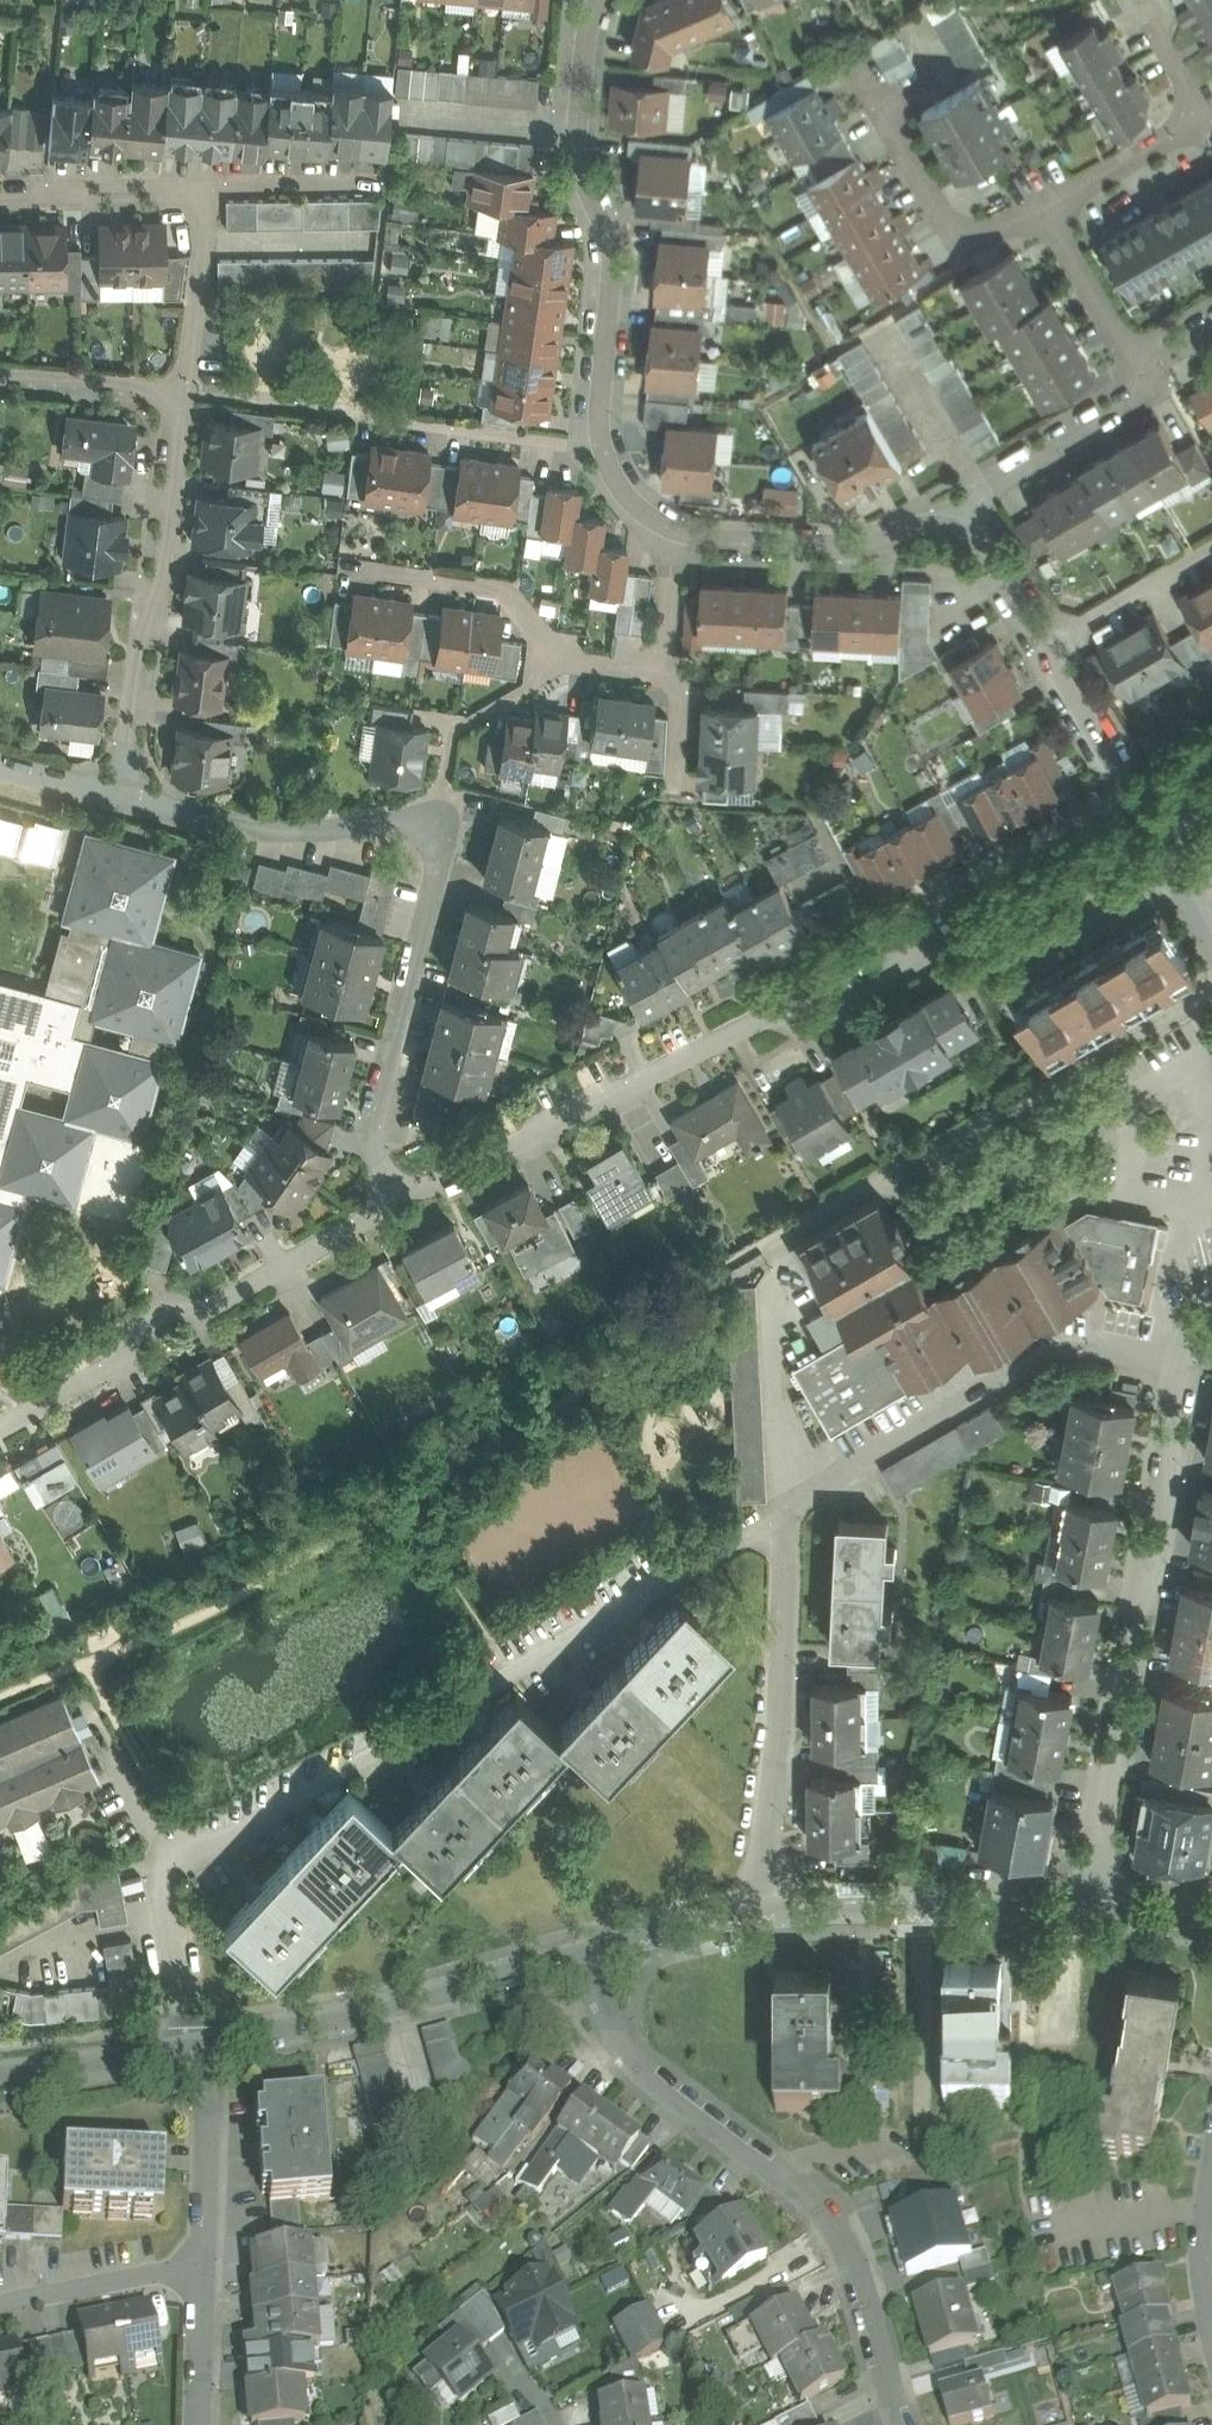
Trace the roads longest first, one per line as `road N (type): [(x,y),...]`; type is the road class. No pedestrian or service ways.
road 1 (residential): [(198,2049),(163,1889),(173,1865),(510,1678),(788,1505)]
road 2 (residential): [(406,1204),(375,1148),(371,1115),(443,855),(441,828),(418,818),(283,831),(125,798)]
road 3 (residential): [(591,1946),(609,2035),(640,2071),(826,2216),(855,2270),(899,2424)]
road 4 (residential): [(673,526),(632,497),(596,446),(615,245),(576,152),(595,0)]
road 5 (residential): [(1089,1905),(1189,1371)]
road 6 (residential): [(0,1433),(406,1204)]
road 7 (residential): [(788,1505),(1042,1358),(1109,1355),(1189,1371)]
road 8 (residential): [(406,1204),(781,1013)]
road 9 (residential): [(125,798),(185,391)]
road 10 (tertiary): [(198,2049),(591,1946)]
road 11 (residential): [(788,1505),(761,1909)]
road 12 (tertiary): [(761,1909),(1089,1905)]
road 13 (residential): [(966,503),(862,546),(700,537),(673,526)]
road 14 (residential): [(1042,210),(1204,122),(1151,27)]
road 15 (residential): [(1042,210),(962,251),(882,96)]
road 16 (residential): [(919,906),(1128,786)]
road 17 (residential): [(557,659),(504,592),(361,569)]
road 18 (residential): [(781,1013),(818,1028),(926,963),(919,906)]
road 19 (residential): [(1145,382),(1131,404),(966,503)]
road 20 (residential): [(198,2049),(209,2108),(204,2265)]
road 21 (residential): [(213,187),(0,190)]
road 22 (residential): [(204,2265),(0,2306)]
road 23 (residential): [(185,391),(213,187)]
road 24 (residential): [(1145,382),(1042,210)]
road 25 (residential): [(1042,644),(1211,547)]
road 26 (residential): [(185,391),(0,374)]
road 27 (residential): [(919,906),(787,982),(781,1013)]
road 28 (tertiary): [(591,1946),(761,1909)]
road 29 (tertiary): [(28,2076),(198,2049)]
road 30 (residential): [(1128,786),(1042,644)]
road 31 (residential): [(1042,644),(966,503)]
road 32 (residential): [(204,2265),(201,2424)]
road 33 (residential): [(213,187),(371,181)]
road 34 (residential): [(673,526),(665,673)]
road 35 (residential): [(125,798),(0,766)]
road 36 (residential): [(674,792),(680,695),(665,673)]
road 37 (residential): [(557,659),(456,730)]
road 38 (tertiary): [(1089,1905),(1211,1919)]

